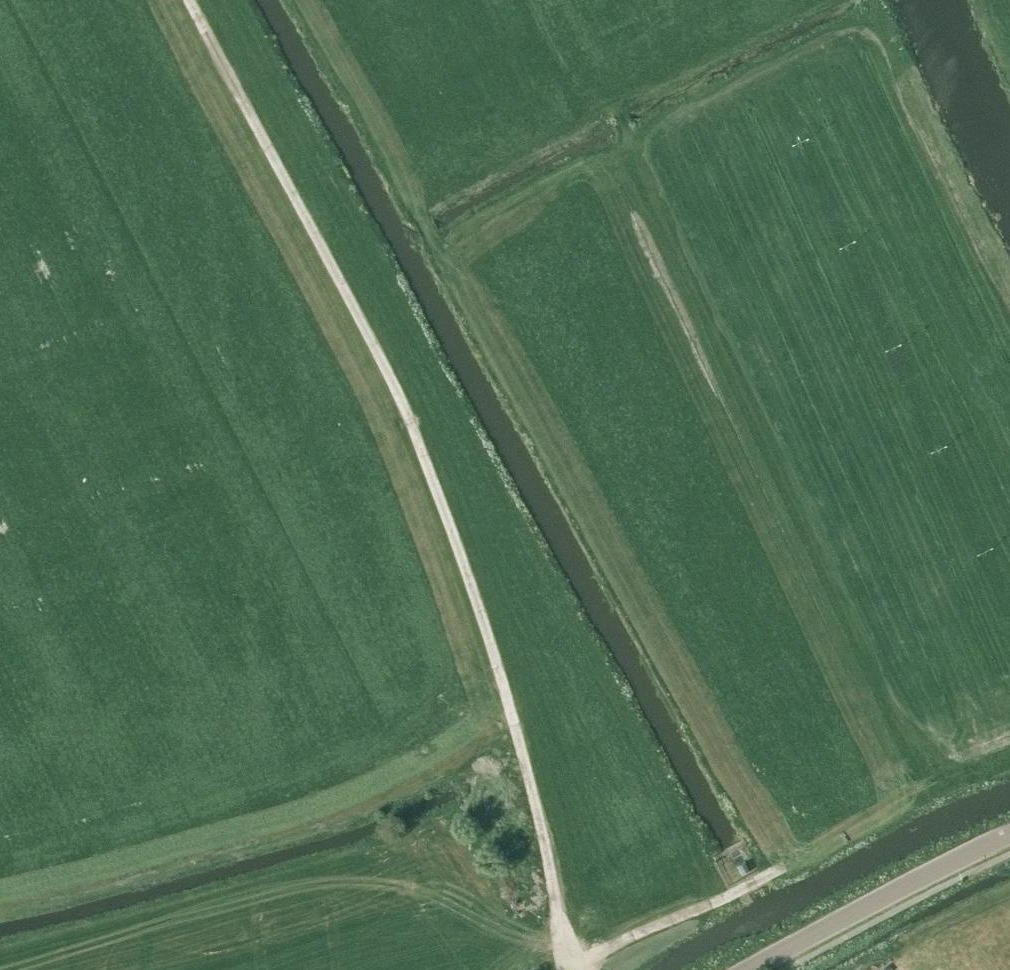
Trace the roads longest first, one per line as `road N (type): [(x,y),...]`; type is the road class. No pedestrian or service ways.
road 1 (track): [(585,969),(404,403),(194,0)]
road 2 (tertiary): [(749,969),(1009,835)]
road 3 (track): [(582,963),(783,870)]

